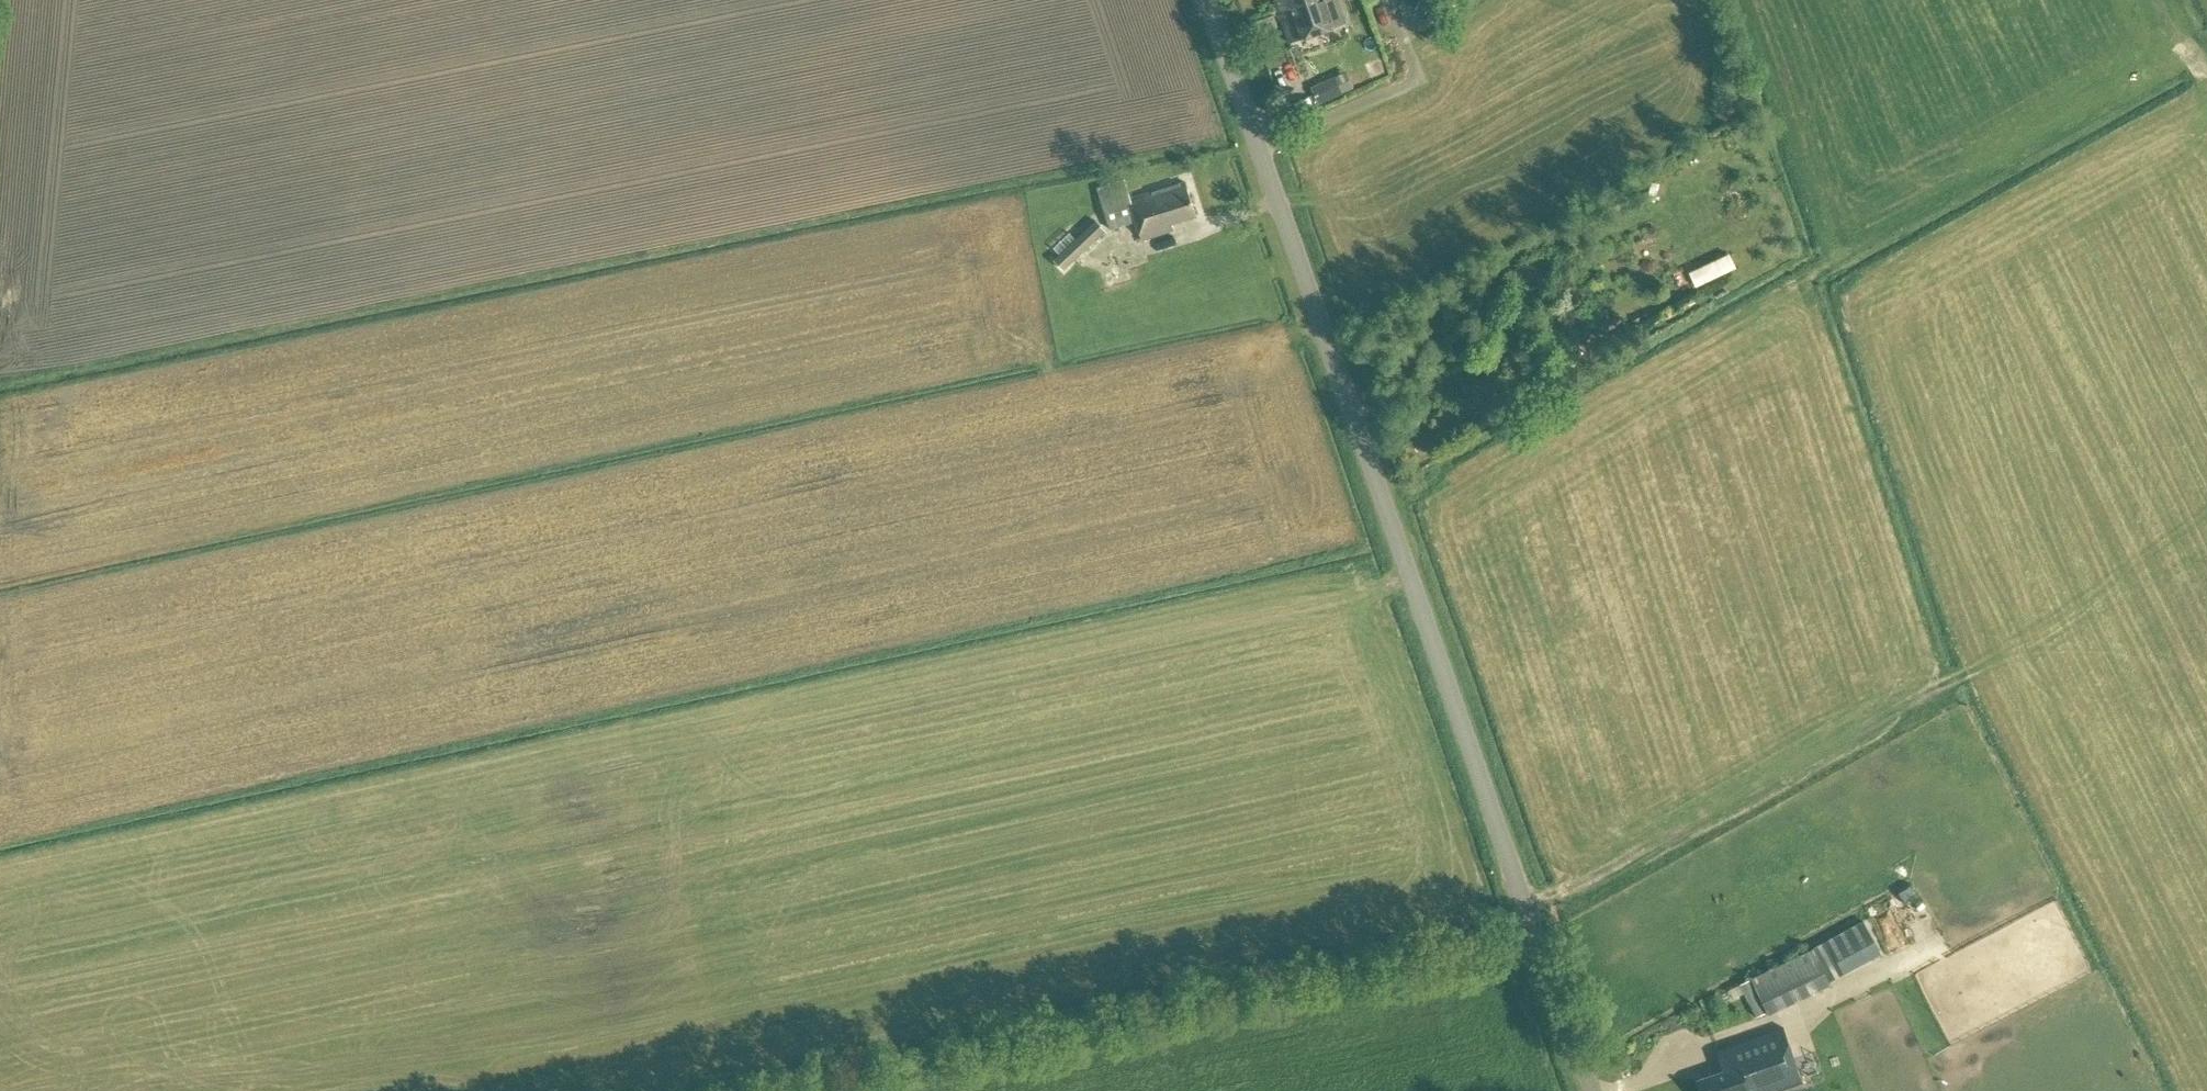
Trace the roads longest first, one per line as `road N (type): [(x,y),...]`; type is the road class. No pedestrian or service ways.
road 1 (unclassified): [(1593,1090),(1205,0)]

